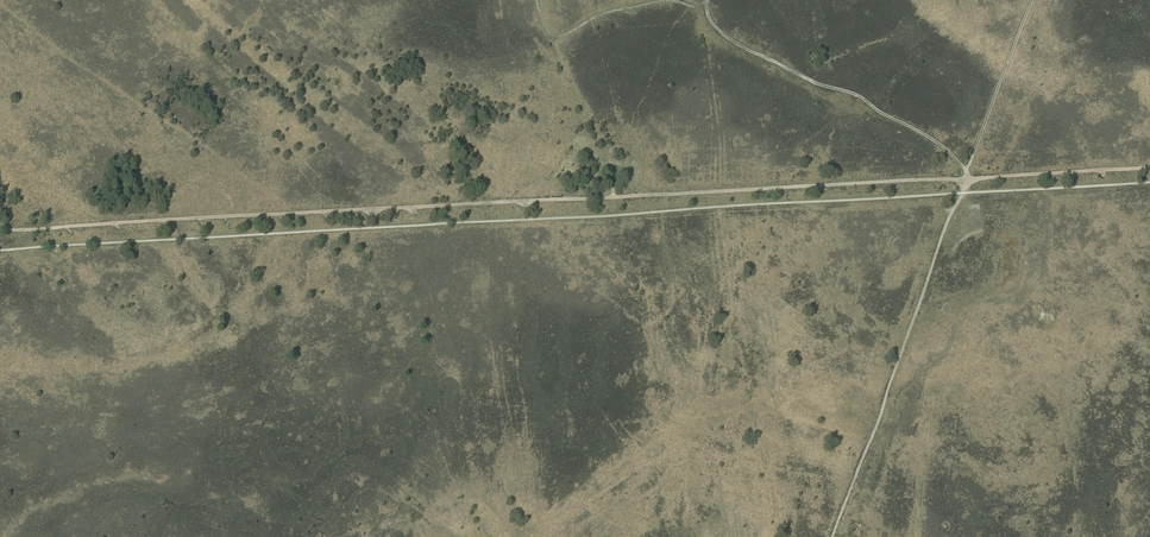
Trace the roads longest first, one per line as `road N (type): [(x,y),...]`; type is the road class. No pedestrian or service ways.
road 1 (track): [(968,180),(0,232)]
road 2 (track): [(1149,169),(968,180)]

